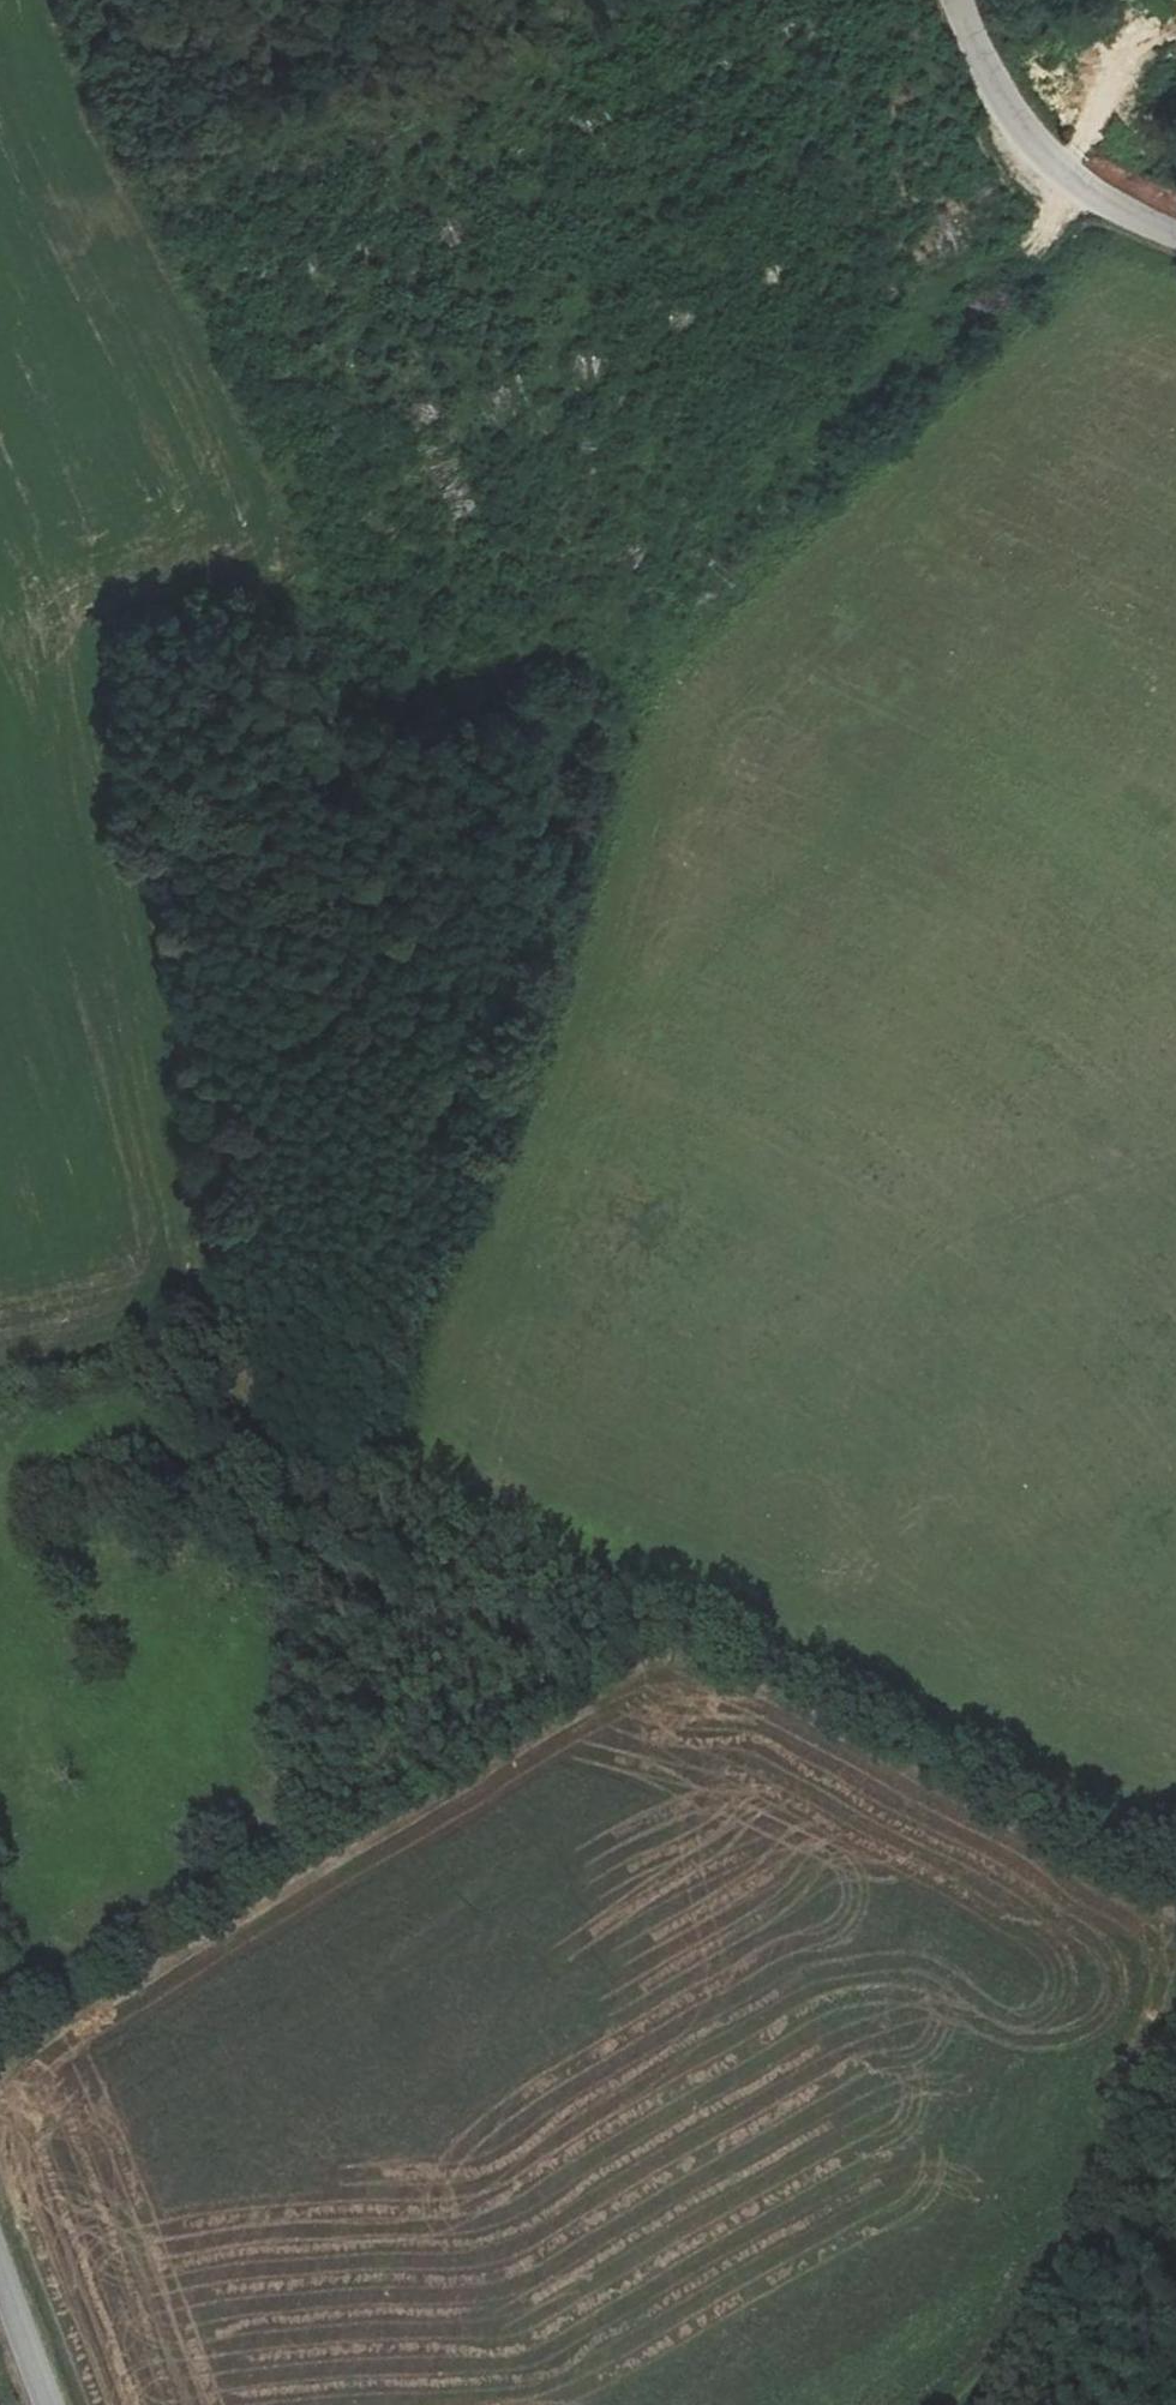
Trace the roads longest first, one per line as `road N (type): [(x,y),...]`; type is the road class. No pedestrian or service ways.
road 1 (unclassified): [(1175,228),(1125,209),(1053,158),(980,58),(960,0)]
road 2 (unclassified): [(0,2281),(49,2404)]

